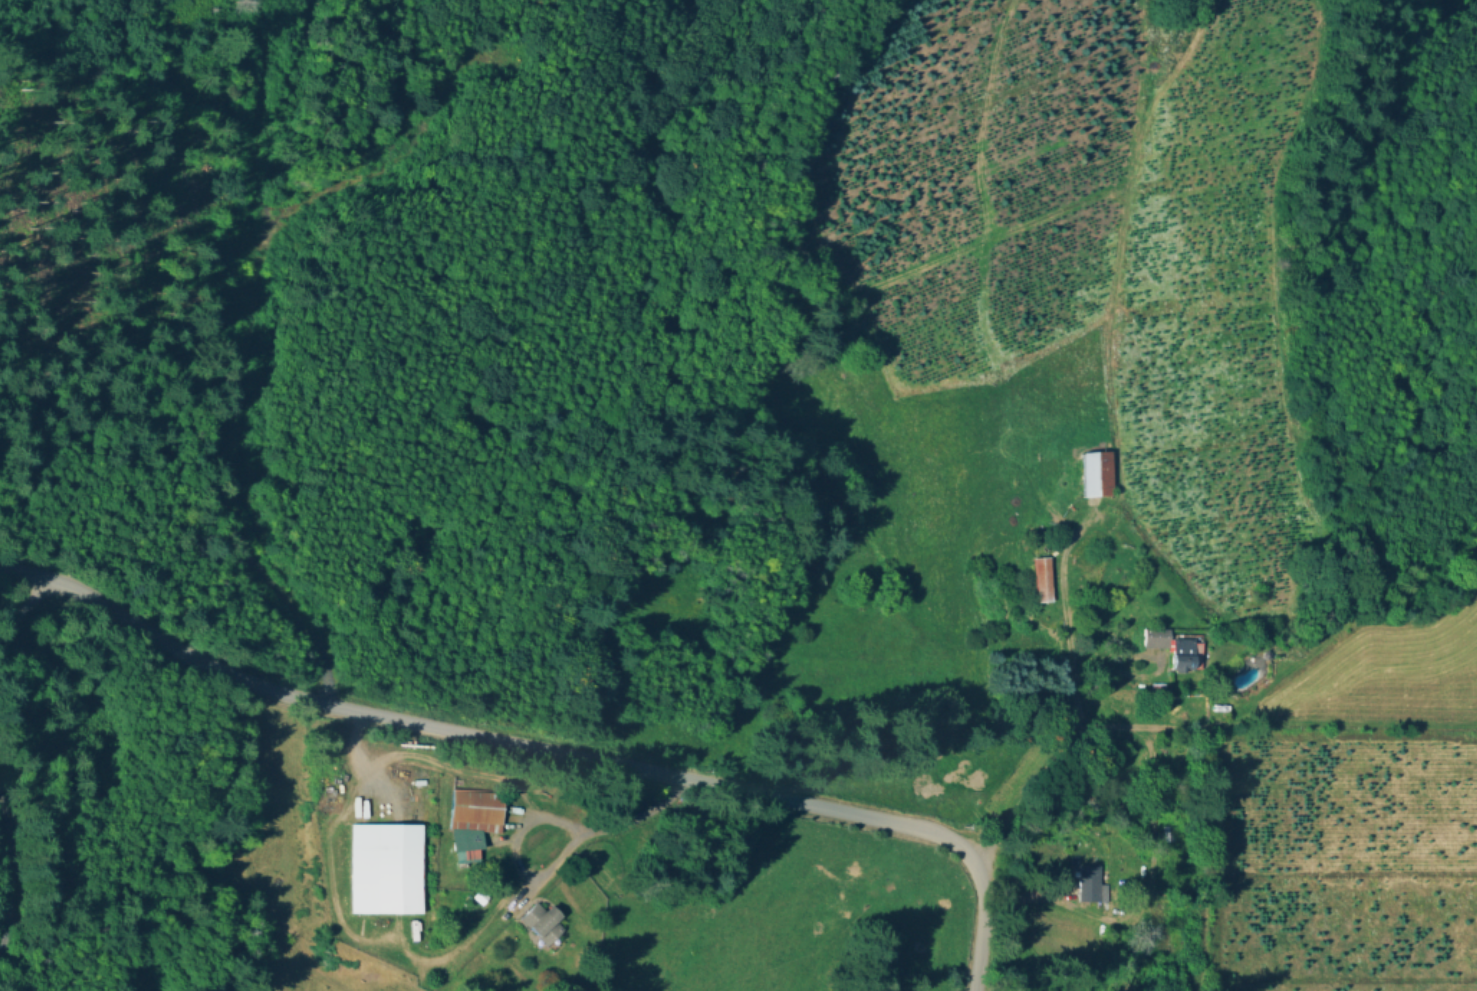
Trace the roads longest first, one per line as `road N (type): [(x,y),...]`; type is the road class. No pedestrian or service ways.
road 1 (residential): [(973,990),(979,874),(961,845),(915,823),(319,701),(224,668),(82,591),(0,561)]
road 2 (track): [(319,701),(314,630),(256,563),(242,510),(261,247),(390,158),(484,56)]

